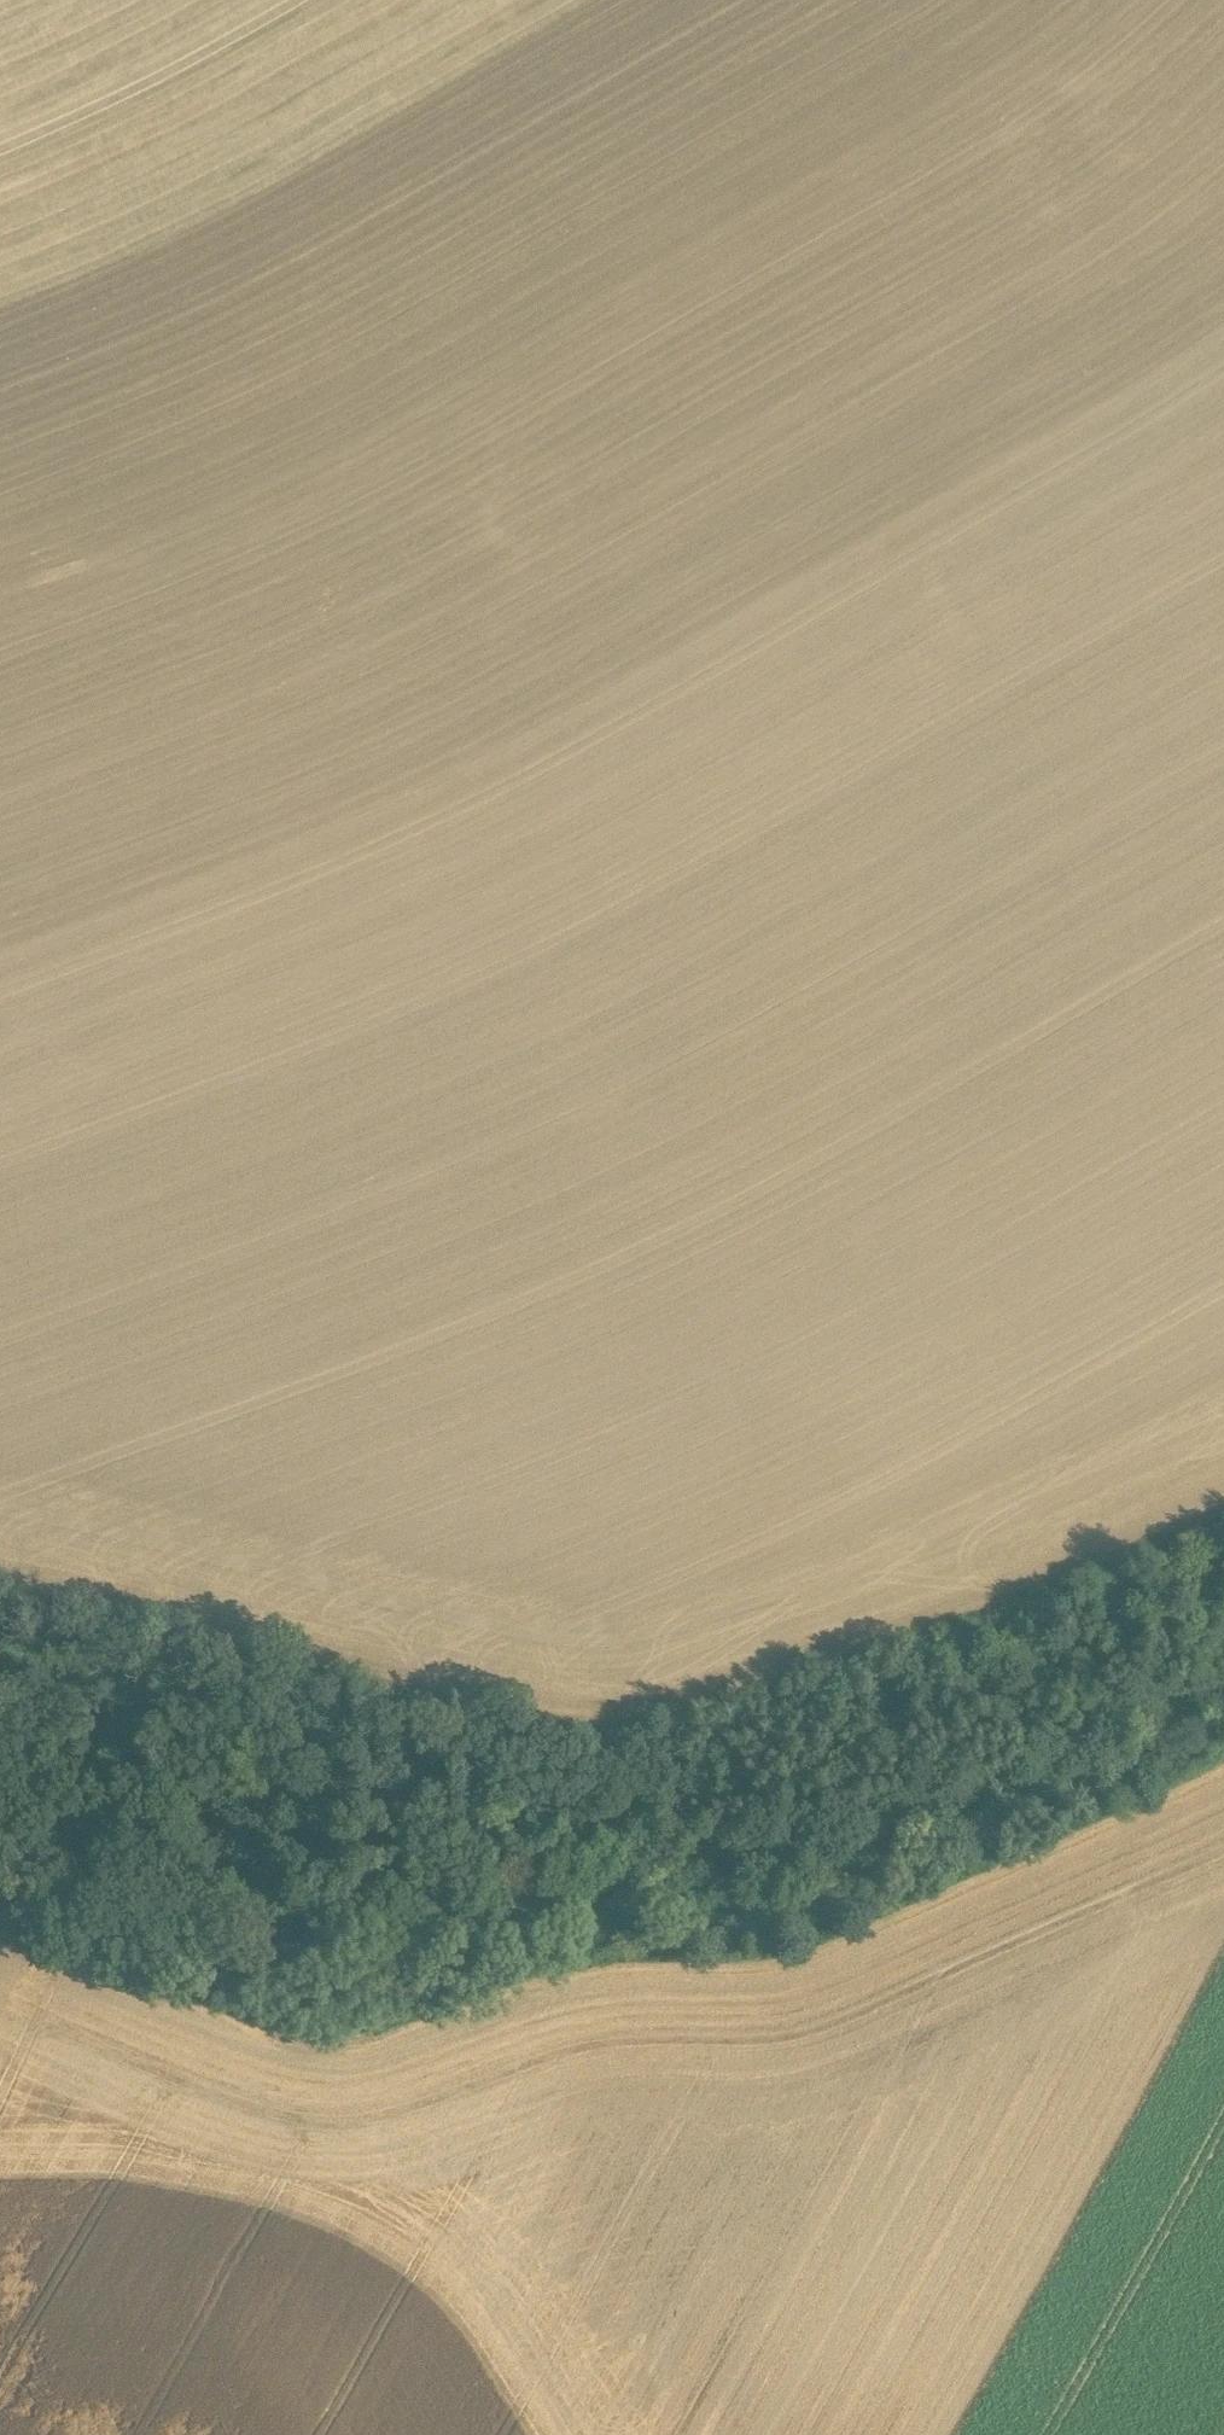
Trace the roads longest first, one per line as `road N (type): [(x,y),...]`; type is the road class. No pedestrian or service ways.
road 1 (track): [(0,1902),(209,2004)]

